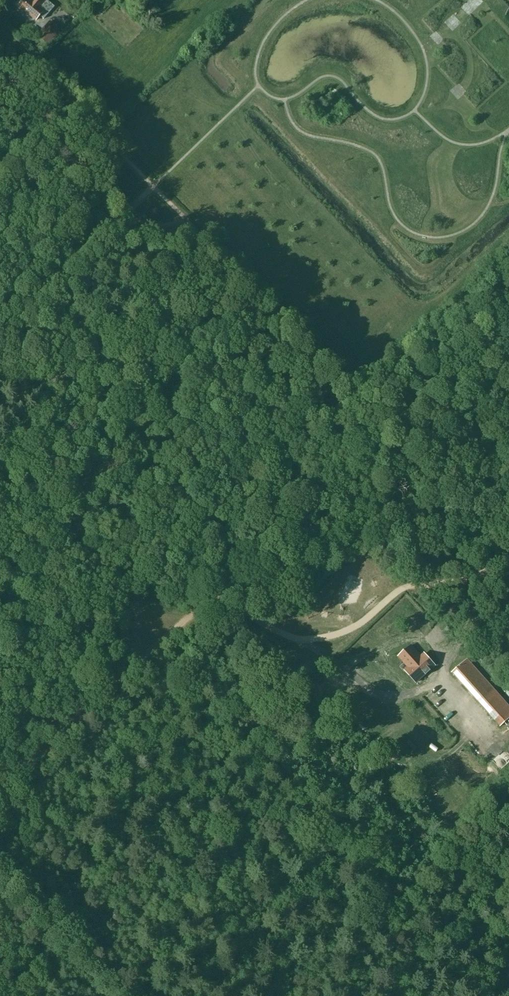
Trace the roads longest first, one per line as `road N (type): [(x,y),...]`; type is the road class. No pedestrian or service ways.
road 1 (track): [(0,785),(395,425)]
road 2 (track): [(211,594),(338,663),(403,639),(435,639)]
road 3 (track): [(395,425),(508,322)]

